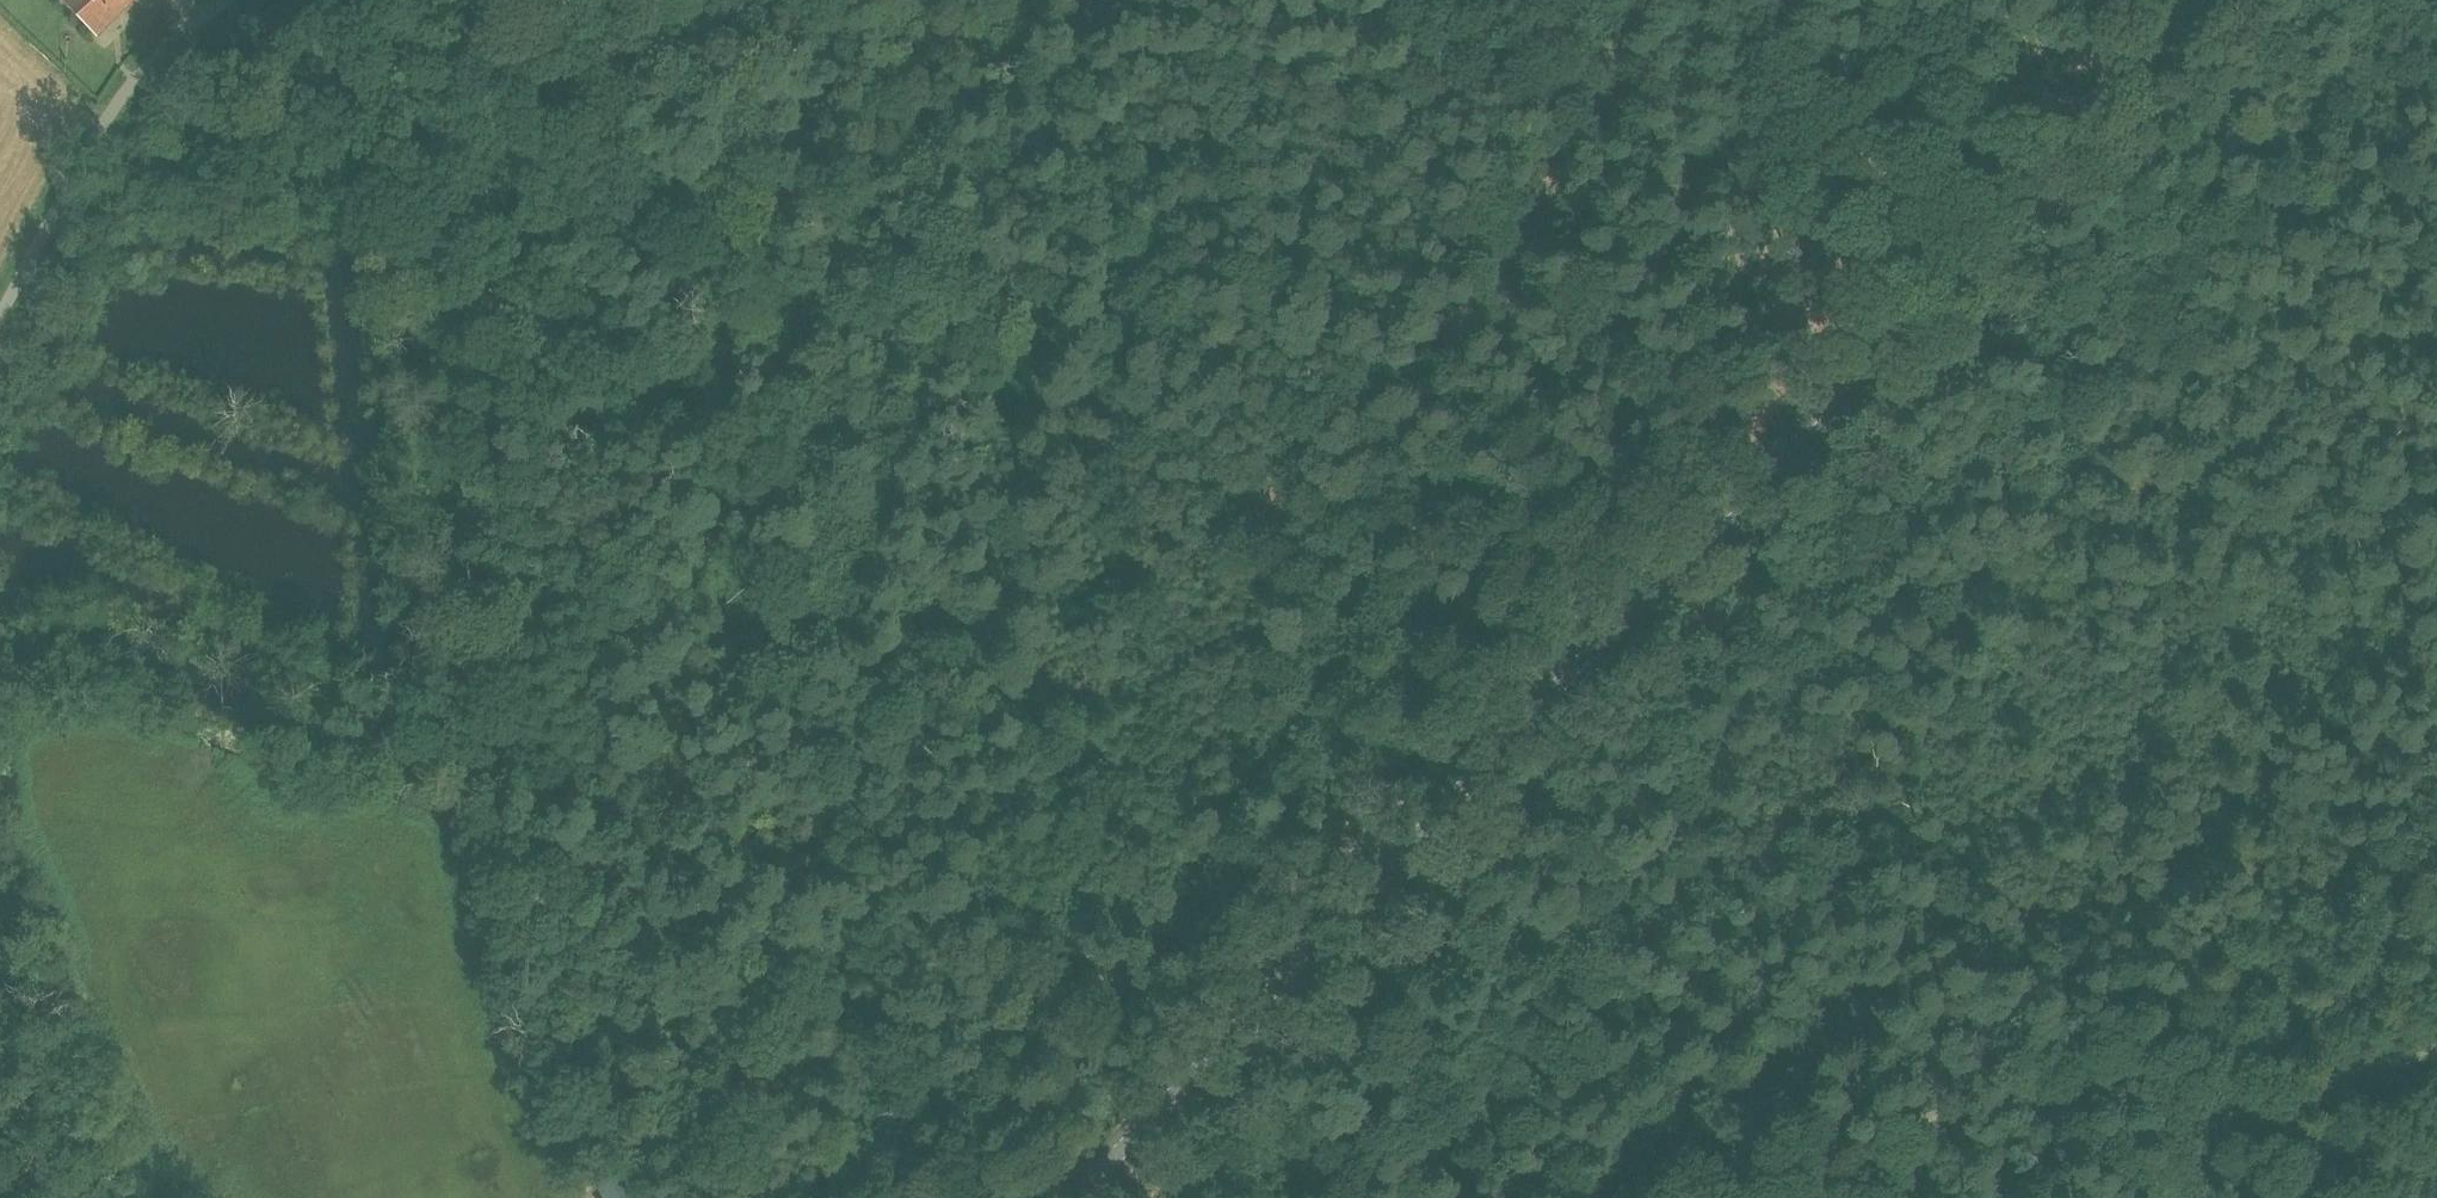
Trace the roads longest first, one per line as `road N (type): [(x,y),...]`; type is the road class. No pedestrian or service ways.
road 1 (tertiary): [(1099,1197),(2109,108)]
road 2 (track): [(1743,1197),(1796,1163),(1906,1128),(2304,1092),(2436,1058)]
road 3 (unclassified): [(1563,0),(2109,108)]
road 4 (unclassified): [(0,318),(109,112),(153,58),(225,0)]
road 5 (tertiary): [(2109,108),(2210,0)]

